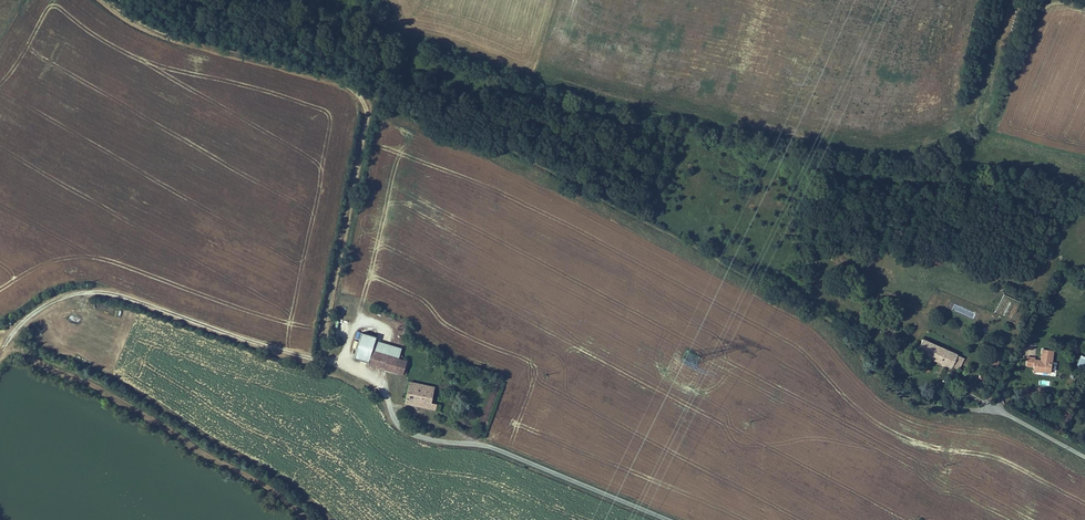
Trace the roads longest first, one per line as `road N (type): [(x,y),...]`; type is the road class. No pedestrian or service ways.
road 1 (track): [(980,417),(946,417),(890,388),(822,316),(719,260),(481,147),(370,106)]
road 2 (track): [(387,402),(362,373),(100,292),(48,305),(0,353)]
road 3 (unclassified): [(387,402),(396,422),(414,436),(493,449),(666,519)]
road 4 (track): [(370,106),(165,45),(91,0)]
road 5 (track): [(370,106),(317,360)]

